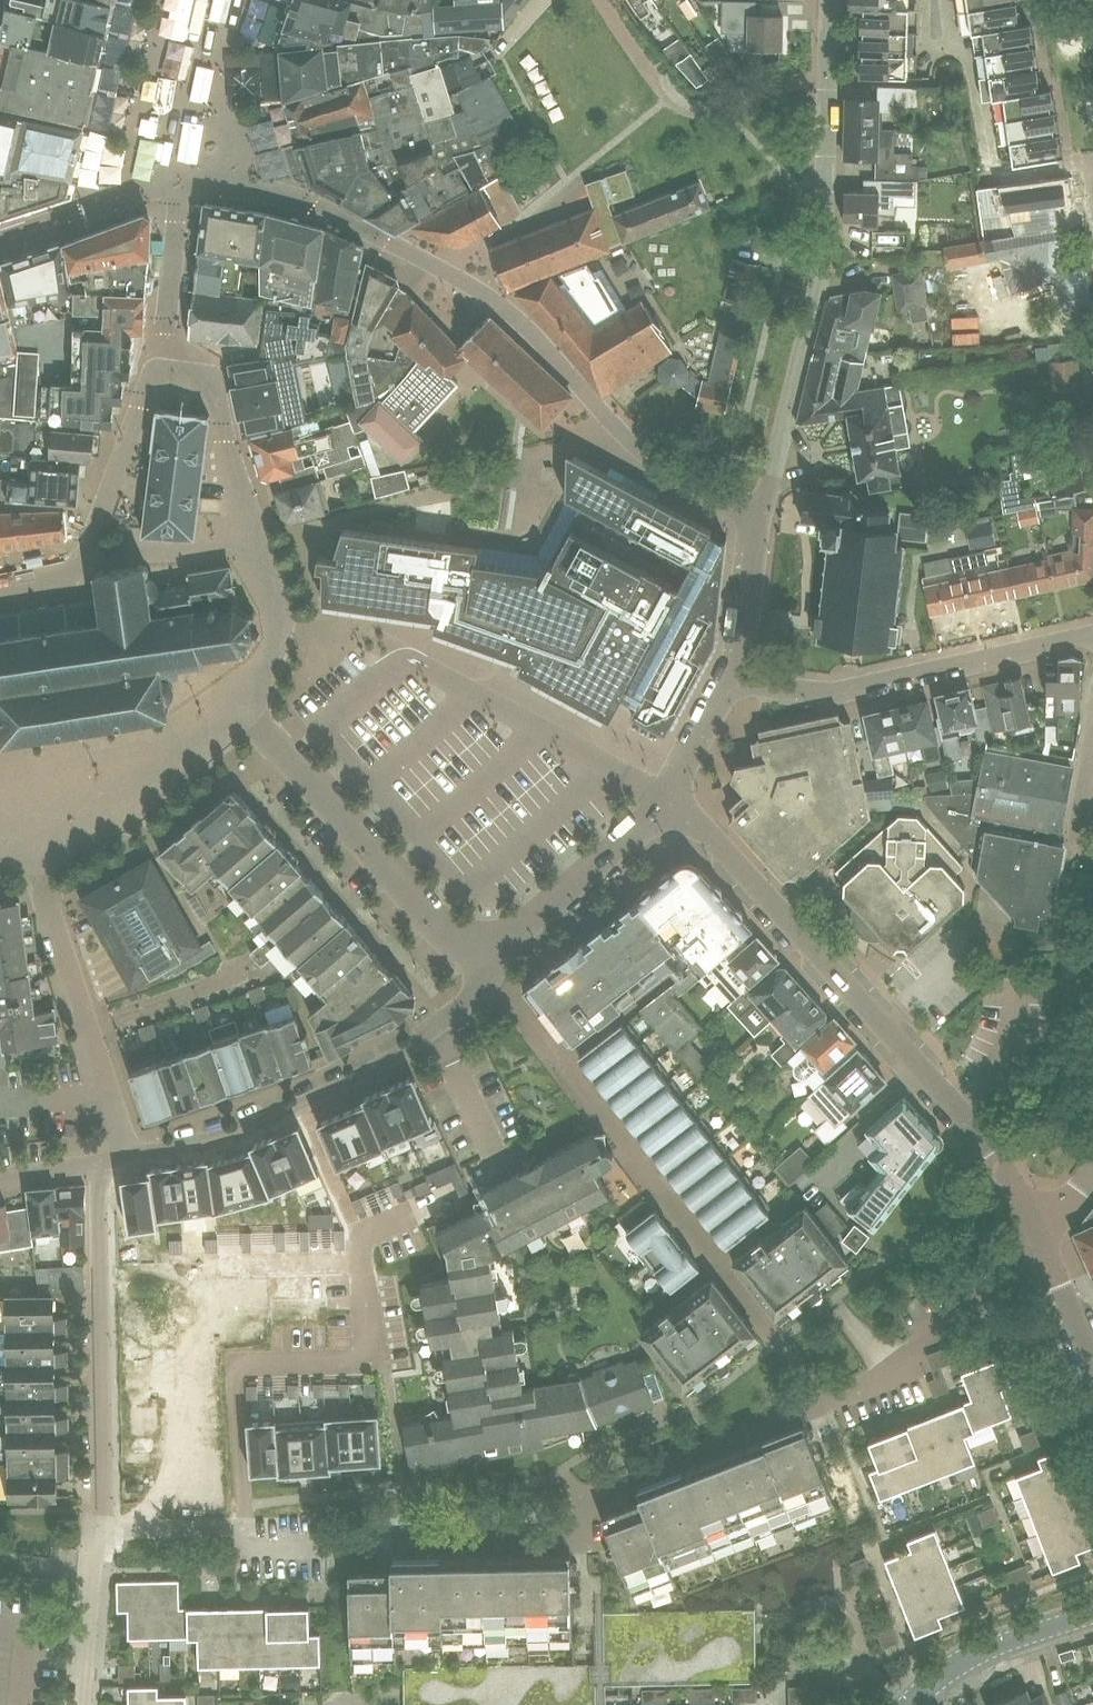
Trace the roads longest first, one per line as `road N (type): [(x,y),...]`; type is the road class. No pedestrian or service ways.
road 1 (residential): [(1041,1230),(959,1112),(759,887),(666,800)]
road 2 (residential): [(757,517),(819,282),(830,0)]
road 3 (residential): [(490,969),(467,1003),(358,1077),(233,1133),(132,1153)]
road 4 (residential): [(732,676),(852,689),(1092,632)]
road 5 (residential): [(96,1167),(99,1529)]
road 6 (residential): [(245,709),(427,919),(458,944),(492,948)]
road 7 (residential): [(132,1153),(24,823)]
road 8 (residential): [(827,1403),(1054,1263)]
road 9 (residential): [(585,1500),(827,1403)]
road 10 (residential): [(24,823),(106,797),(245,709)]
road 11 (residential): [(99,1529),(244,1527),(245,1549),(319,1547)]
road 12 (residential): [(585,1500),(584,1544),(451,1546),(422,1522),(403,1523)]
road 13 (residential): [(492,948),(520,935),(666,800)]
road 14 (residential): [(258,544),(212,376),(162,370)]
road 15 (secondary): [(912,1704),(984,1649),(1092,1614)]
road 16 (residential): [(594,405),(658,465),(757,517)]
road 17 (residential): [(162,370),(187,179)]
road 18 (residential): [(82,1704),(99,1529)]
road 19 (residential): [(245,709),(281,617),(258,544)]
road 20 (residential): [(757,517),(732,676)]
road 21 (residential): [(124,512),(140,429),(162,370)]
road 22 (residential): [(116,552),(258,544)]
road 23 (residential): [(666,800),(732,676)]
road 24 (residential): [(569,1064),(490,969)]
road 25 (residential): [(0,590),(116,552)]

